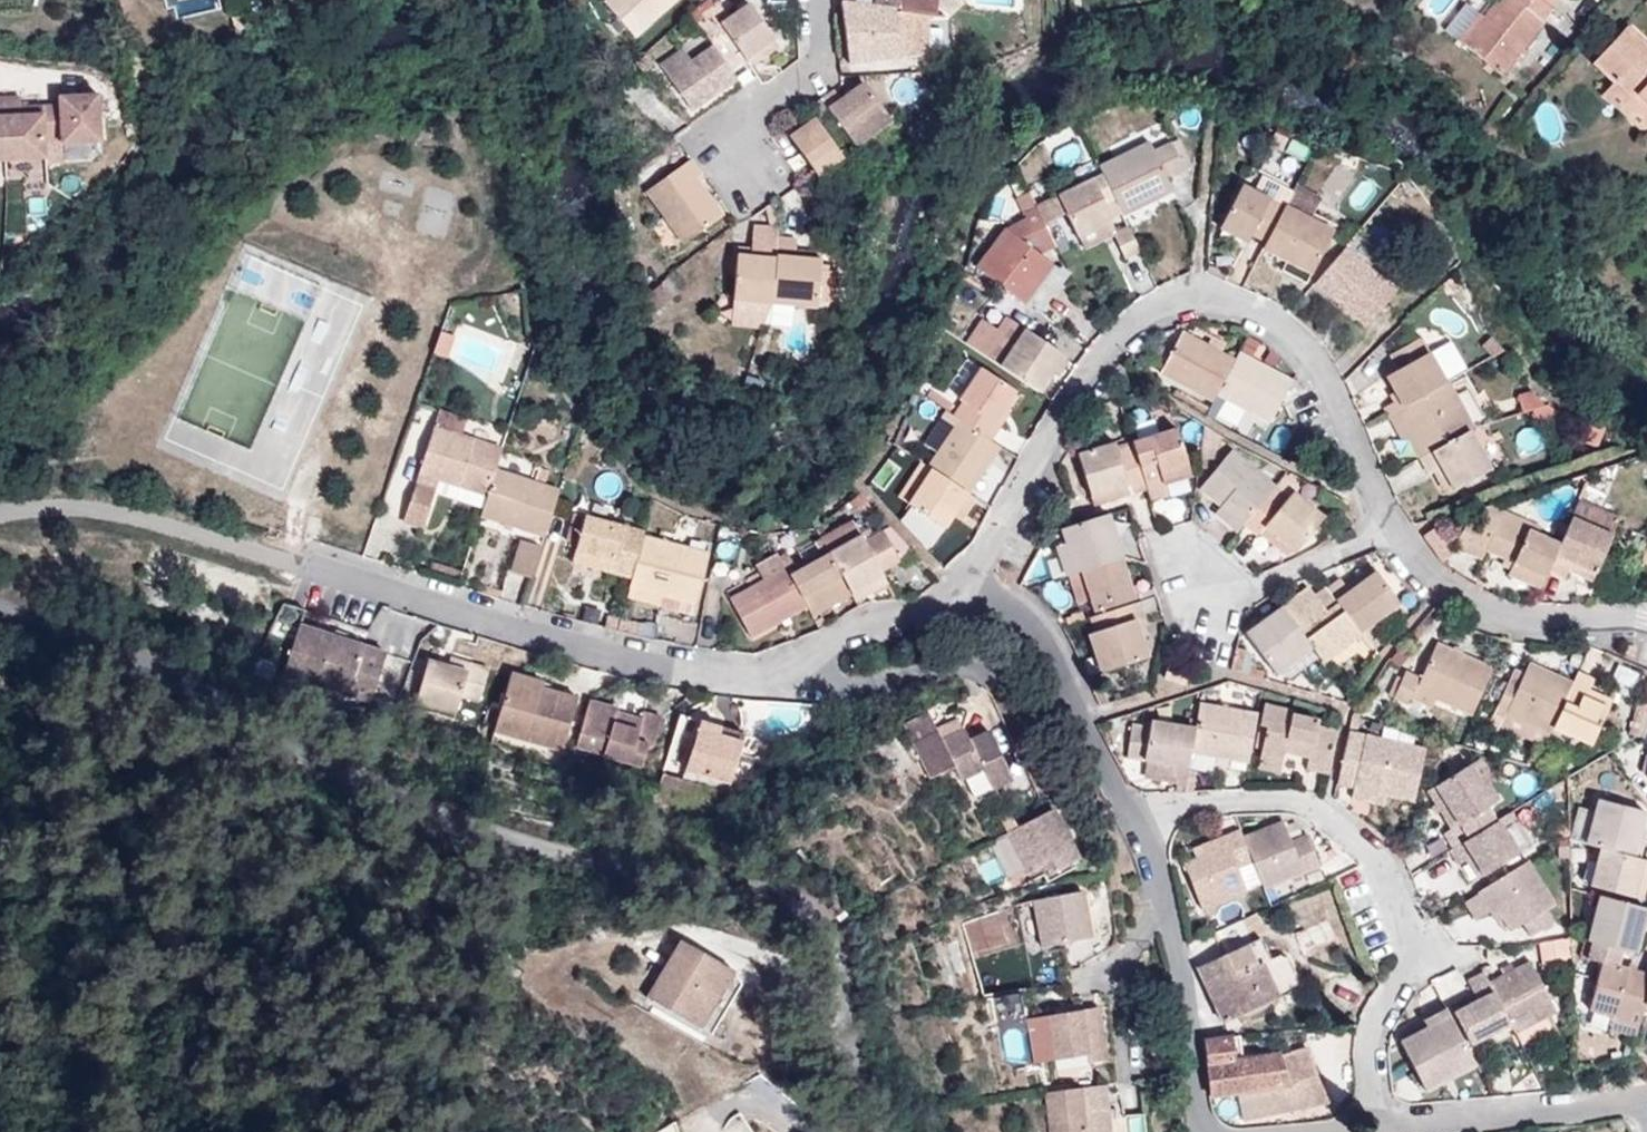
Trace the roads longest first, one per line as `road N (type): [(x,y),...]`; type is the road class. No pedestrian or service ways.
road 1 (residential): [(0,610),(134,657),(501,837),(771,891),(805,906),(824,926),(845,1029),(878,1131)]
road 2 (residential): [(811,654),(754,676),(678,667),(461,617),(150,524),(75,510),(0,515)]
road 3 (residential): [(1391,527),(1321,374),(1295,339),(1241,304),(1196,296),(1144,317),(1094,368),(973,581)]
road 4 (residential): [(1131,819),(1181,805),(1301,803),(1367,852),(1414,951),(1412,968),(1374,1020),(1368,1047),(1377,1129)]
road 5 (residential): [(1045,784),(998,687),(980,672),(951,669),(851,687),(821,672),(811,654)]
road 6 (residential): [(973,581),(1046,644),(1131,819)]
road 7 (residential): [(1646,622),(1485,612),(1430,577),(1391,527)]
road 8 (residential): [(1377,1129),(1646,1095)]
road 9 (residential): [(752,176),(723,134),(816,70),(814,0)]
road 10 (residential): [(1164,905),(1195,1111),(1205,1131)]
road 11 (residential): [(1185,600),(1272,580),(1391,527)]
road 12 (residential): [(1126,1091),(1114,985),(1121,962),(1164,905)]
road 13 (residential): [(973,581),(811,654)]

